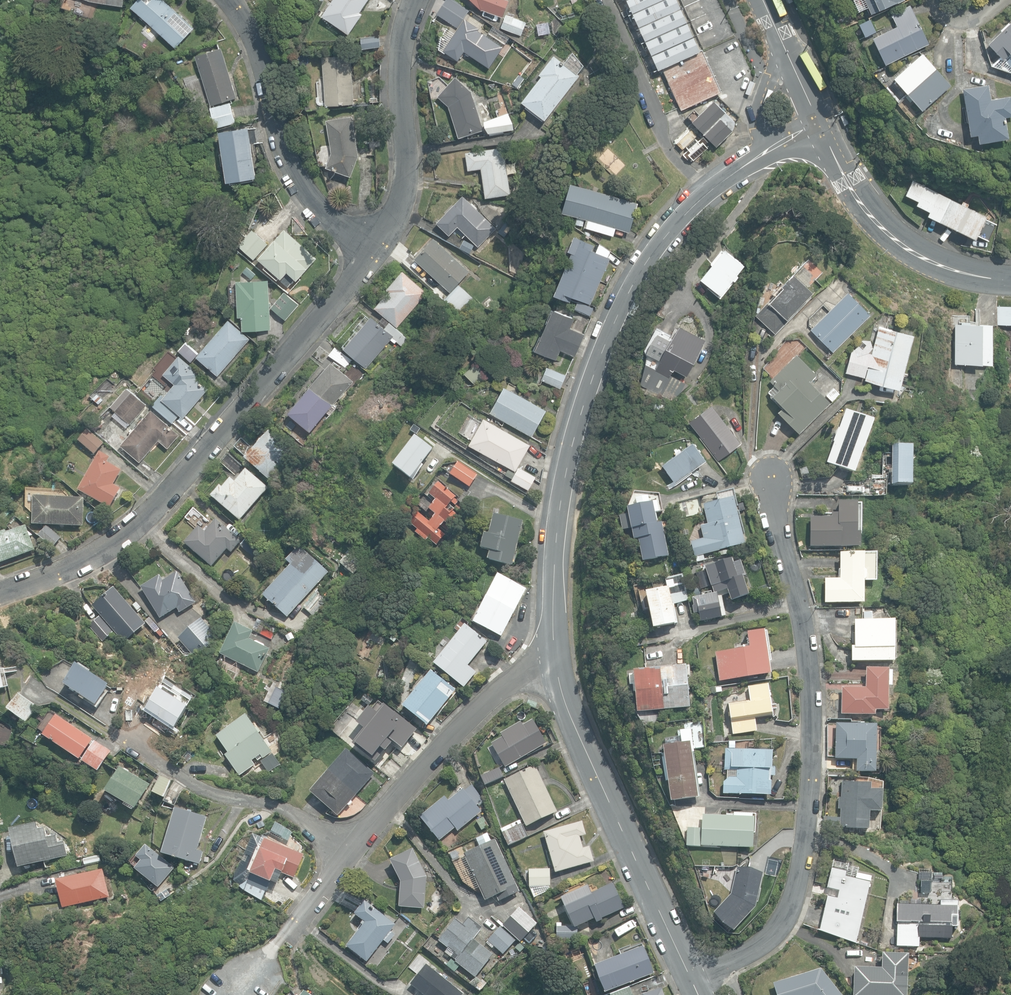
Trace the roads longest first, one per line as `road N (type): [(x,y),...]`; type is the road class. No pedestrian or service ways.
road 1 (tertiary): [(559,660),(556,543),(568,453),(610,328),(670,228),(708,190),(819,123)]
road 2 (residential): [(771,481),(808,657),(807,840),(795,908),(761,943),(690,978)]
road 3 (residential): [(369,247),(140,522),(69,568),(0,594)]
road 4 (tertiary): [(690,978),(594,764),(559,660)]
road 5 (residential): [(369,247),(321,212),(298,181),(251,35),(229,0)]
road 6 (residential): [(345,849),(503,685),(559,660)]
road 7 (tertiary): [(1010,278),(953,267),(895,237),(854,188),(819,123)]
road 8 (residential): [(415,0),(399,74),(401,169),(369,247)]
road 9 (residential): [(139,739),(206,790),(302,817),(345,849)]
road 10 (tertiary): [(819,123),(763,0)]

